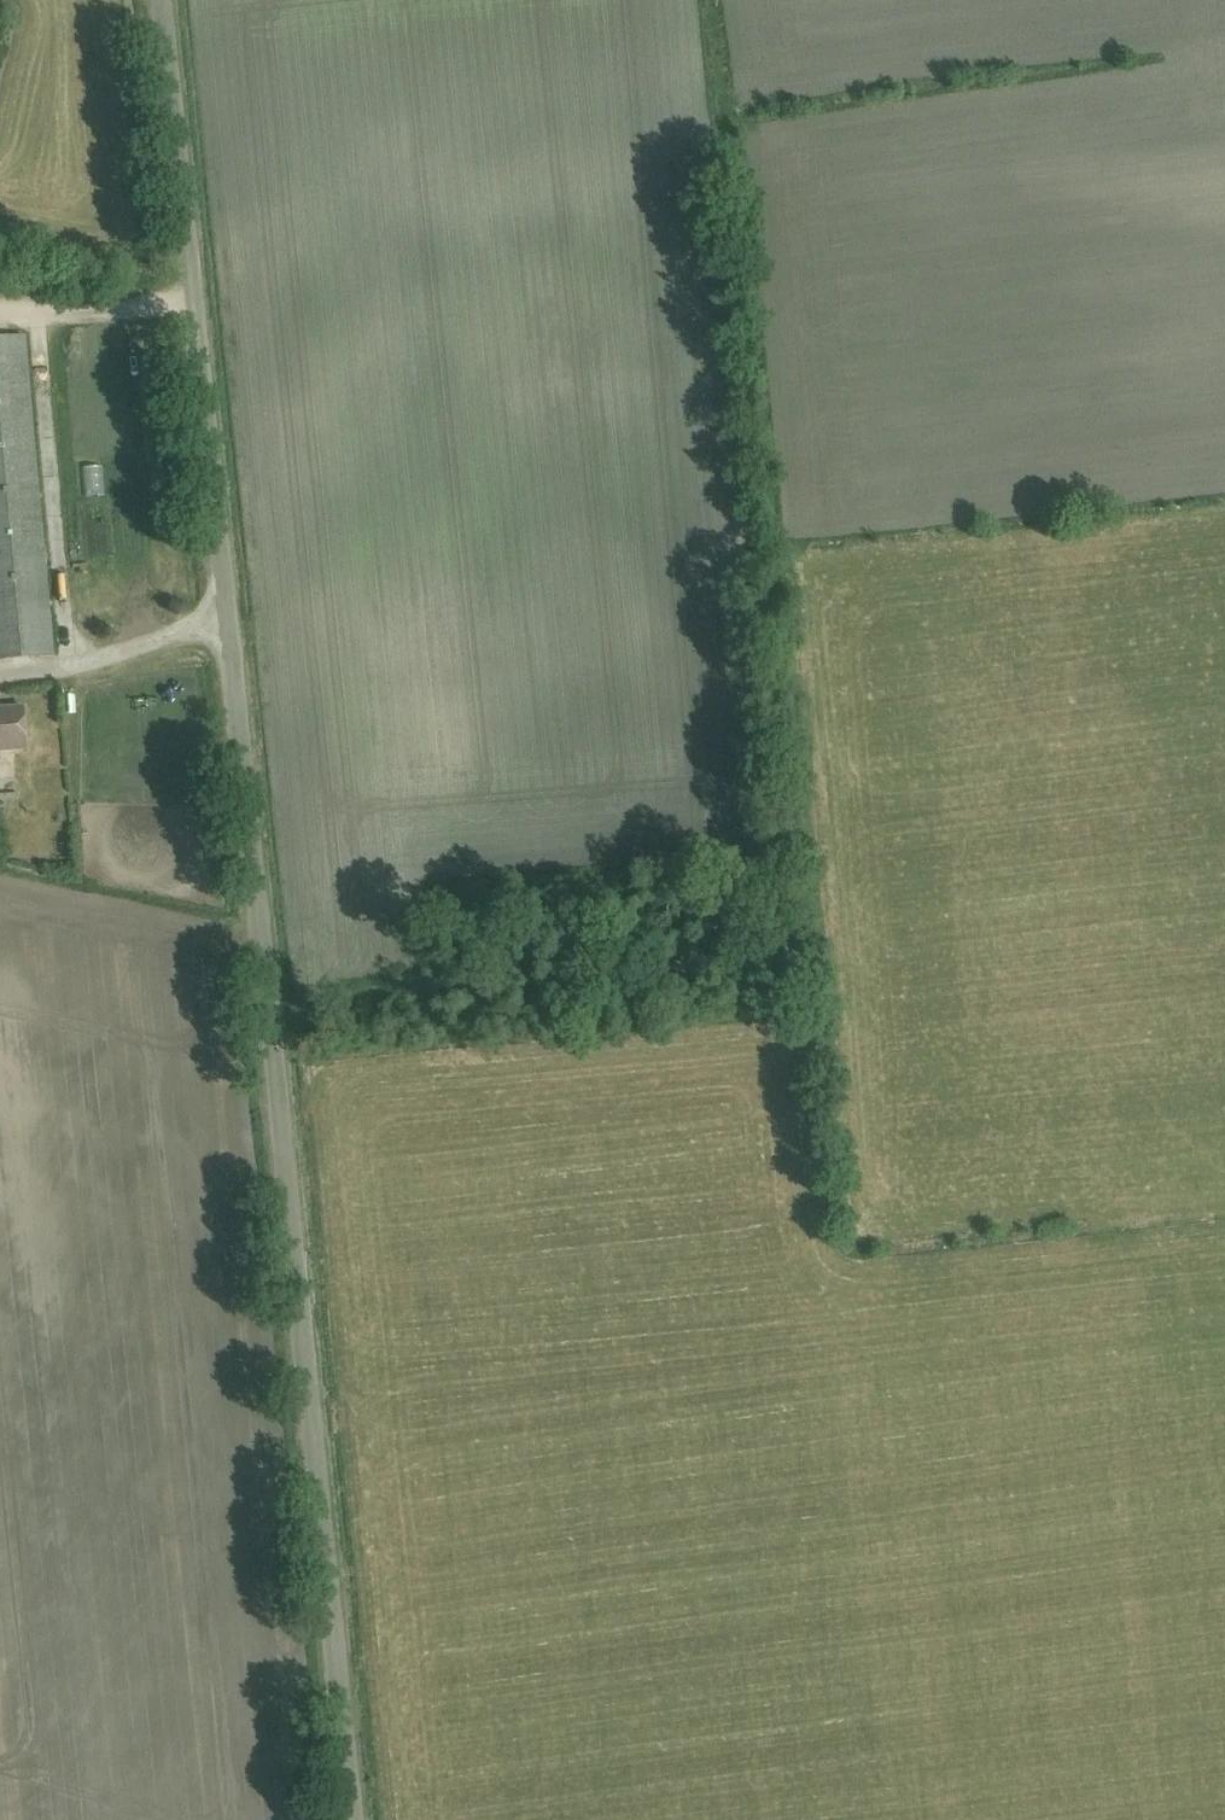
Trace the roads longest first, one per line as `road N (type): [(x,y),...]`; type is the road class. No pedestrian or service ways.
road 1 (unclassified): [(353,1819),(158,0)]

